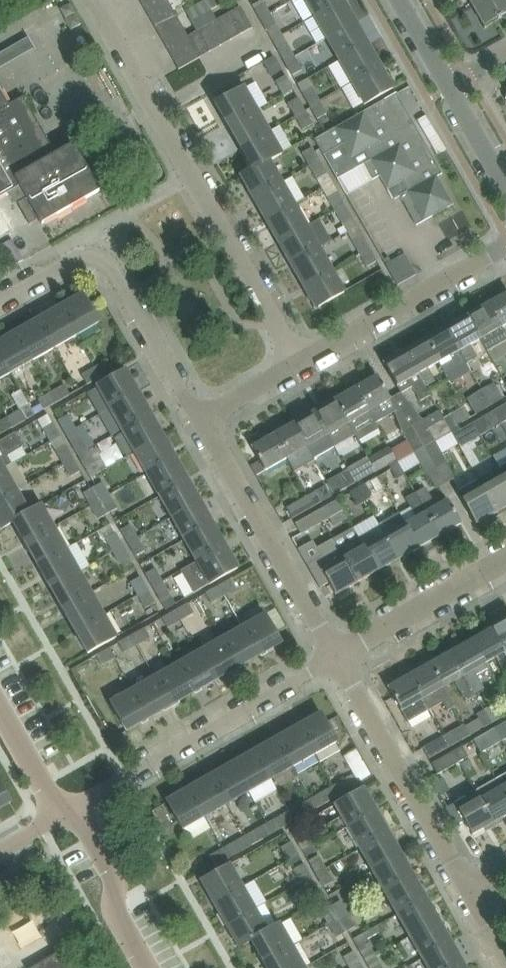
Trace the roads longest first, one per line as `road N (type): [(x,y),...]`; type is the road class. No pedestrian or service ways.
road 1 (residential): [(301,363),(92,0)]
road 2 (residential): [(337,655),(67,805)]
road 3 (residential): [(203,418),(115,280),(95,266),(79,262),(0,303)]
road 4 (residential): [(470,893),(337,655)]
road 5 (residential): [(337,655),(203,418)]
road 6 (residential): [(301,363),(505,245)]
road 7 (residential): [(337,655),(505,560)]
road 8 (tertiary): [(159,967),(67,805)]
road 9 (tertiary): [(67,805),(0,685)]

